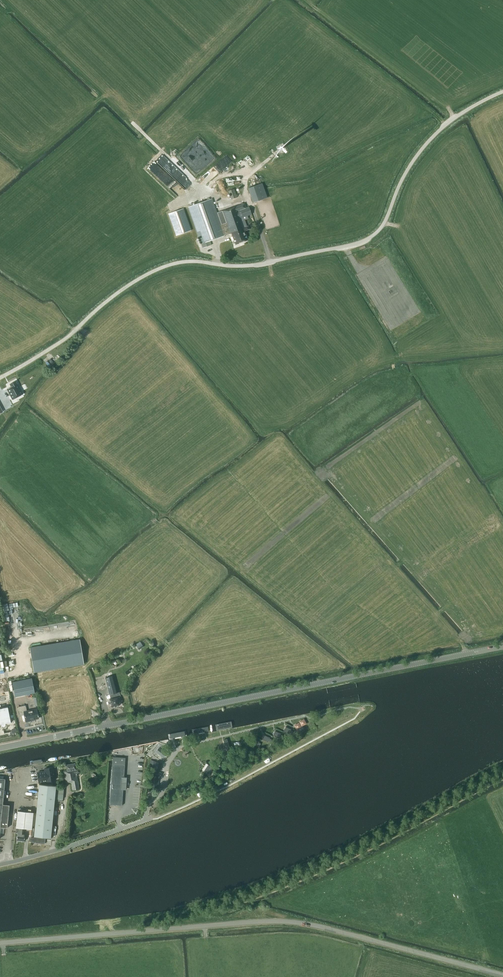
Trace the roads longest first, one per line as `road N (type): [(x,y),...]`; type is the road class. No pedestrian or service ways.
road 1 (unclassified): [(0,376),(166,265),(261,263),(372,237),(423,148),(458,114),(502,91)]
road 2 (tertiary): [(0,747),(502,647)]
road 3 (tertiary): [(502,974),(302,922),(0,942)]

